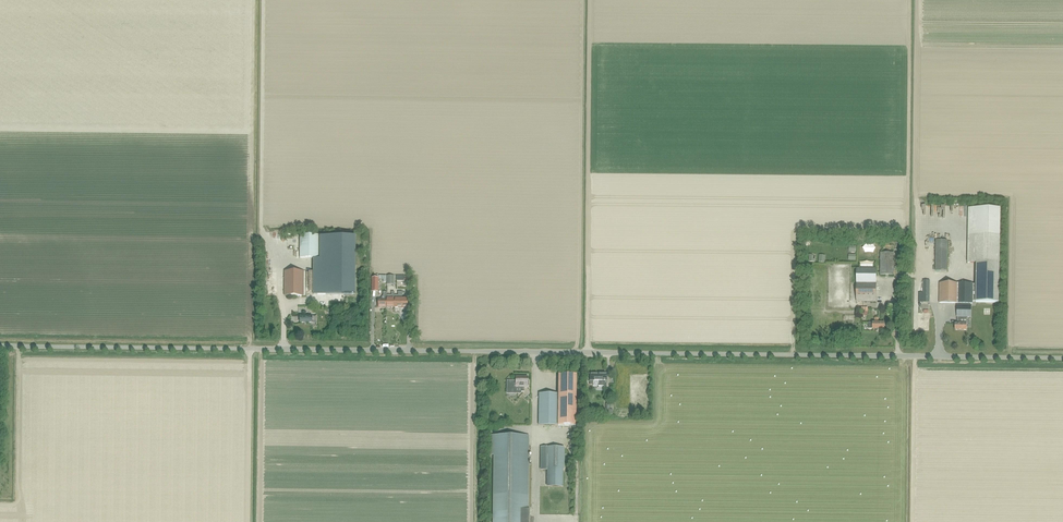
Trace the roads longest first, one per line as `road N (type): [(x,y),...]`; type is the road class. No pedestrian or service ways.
road 1 (unclassified): [(0,346),(1062,358)]

